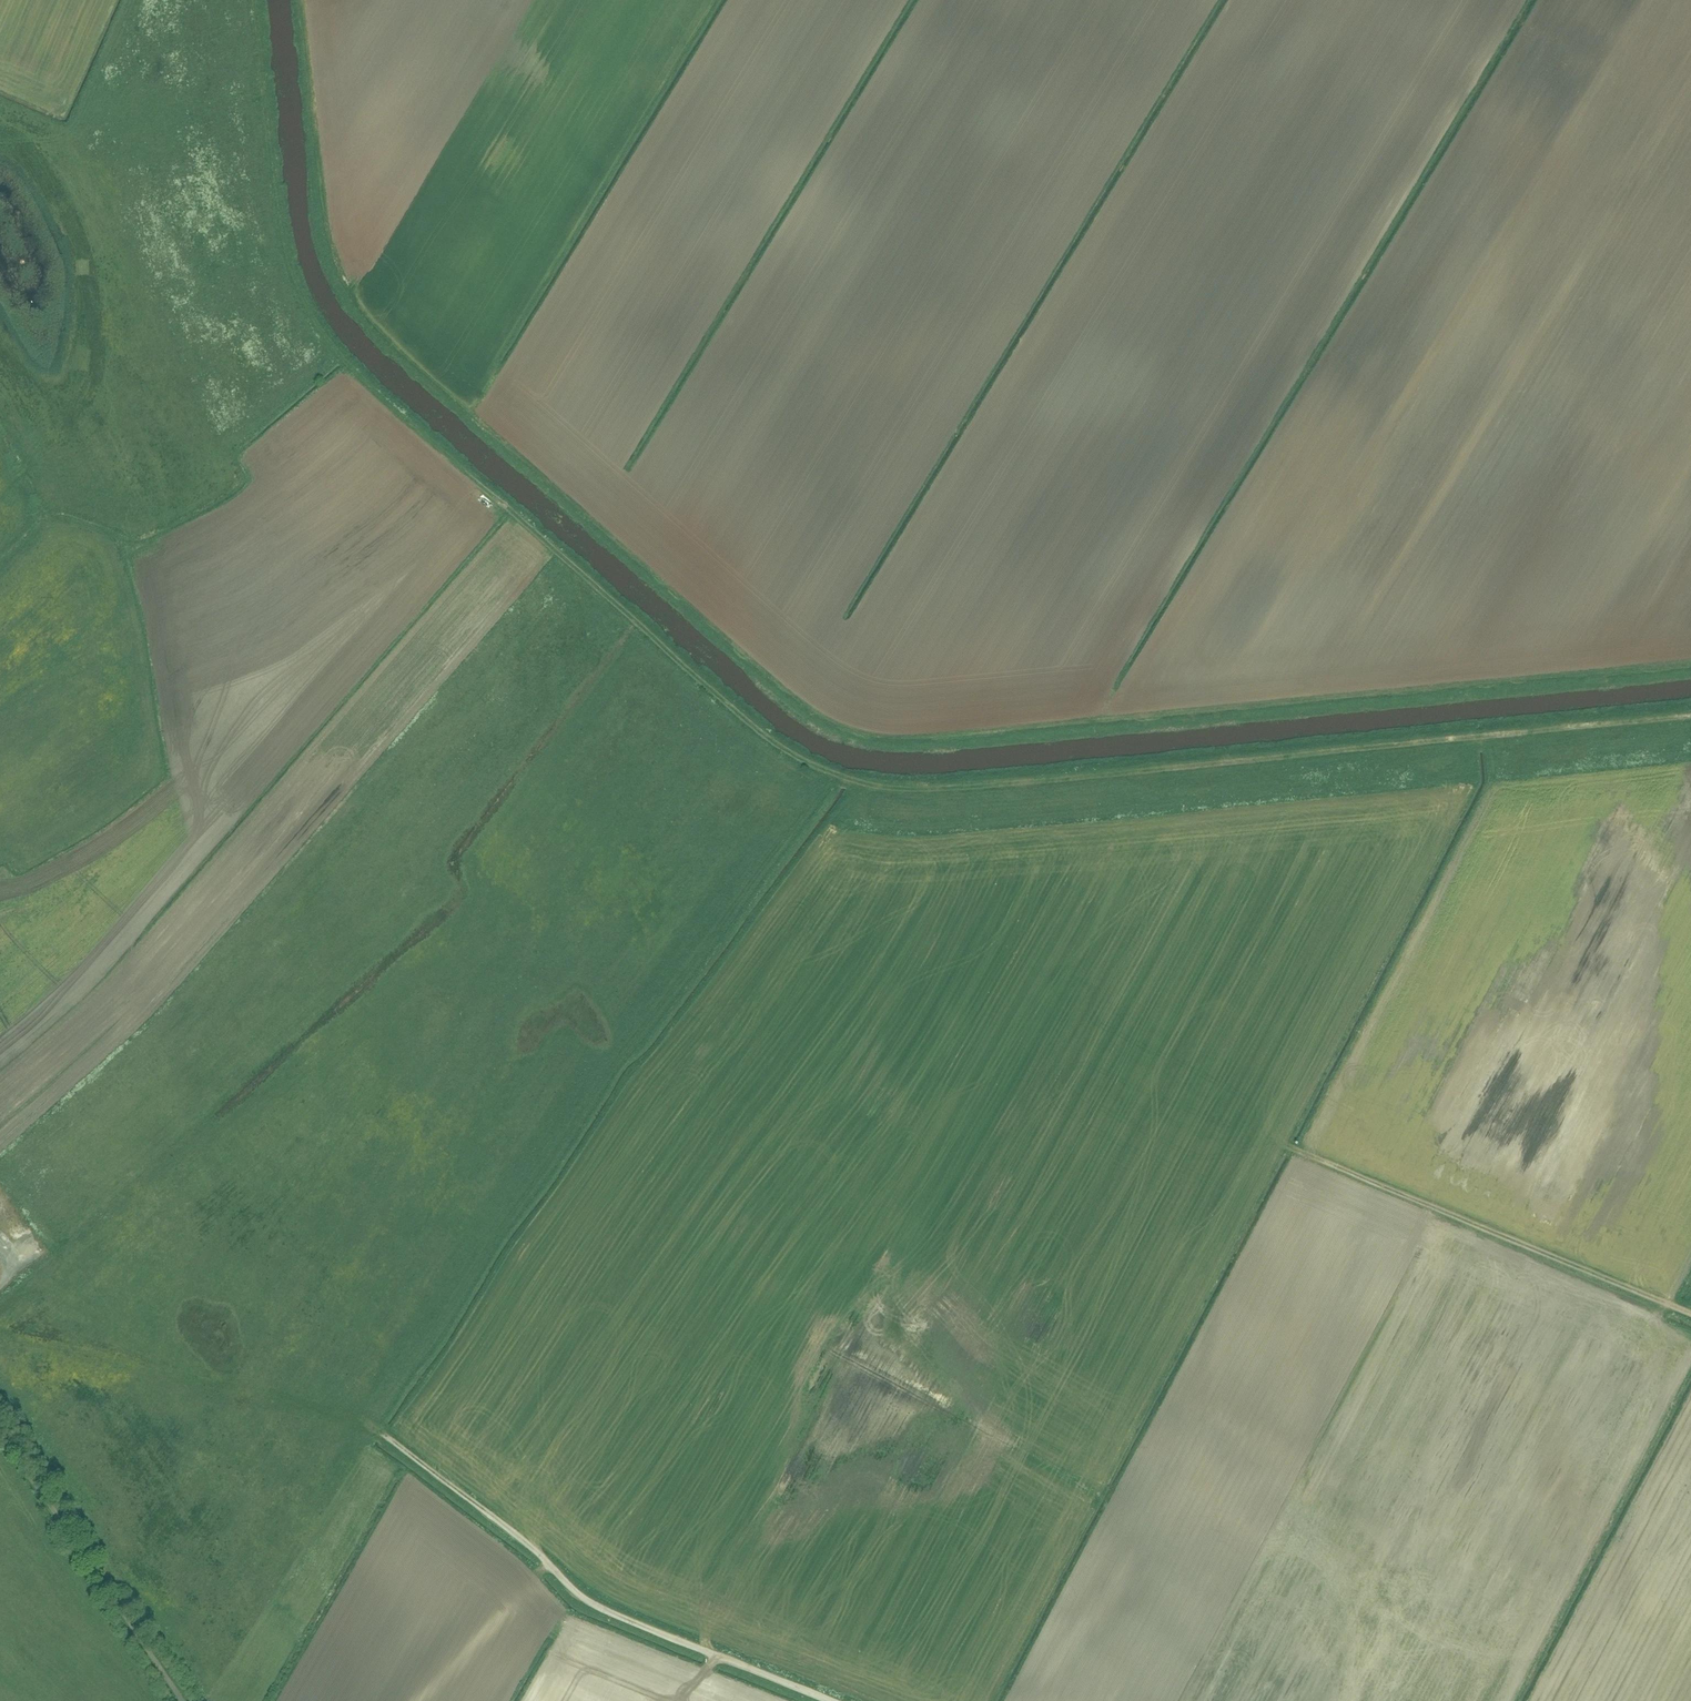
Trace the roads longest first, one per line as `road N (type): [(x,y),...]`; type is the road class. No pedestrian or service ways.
road 1 (track): [(1690,666),(924,740),(873,738),(831,725),(398,357),(344,294),(326,252),(300,0)]
road 2 (track): [(1690,1315),(1269,1138)]
road 3 (track): [(606,1612),(374,1428)]
road 4 (unclassified): [(827,1700),(606,1612)]

